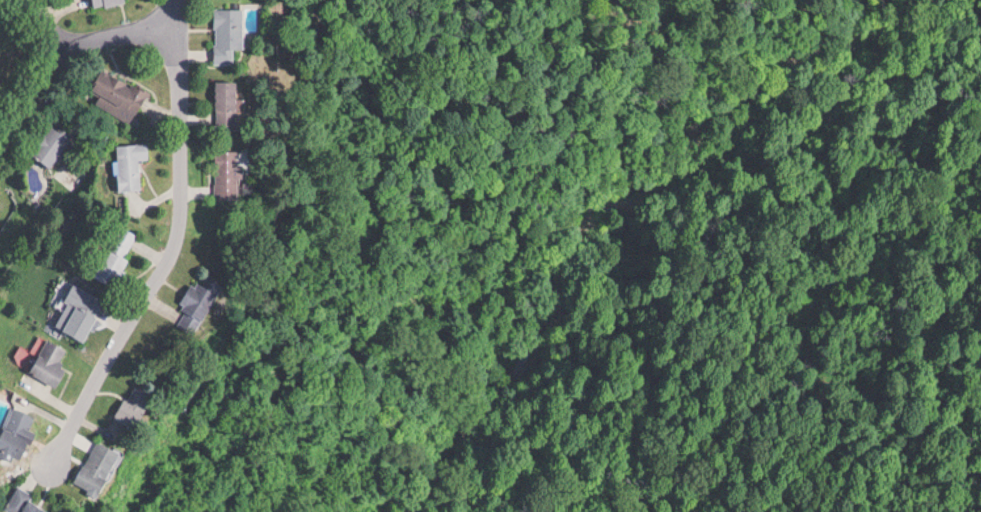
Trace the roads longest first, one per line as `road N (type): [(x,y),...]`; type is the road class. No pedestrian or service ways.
road 1 (residential): [(179,26),(179,238),(56,468)]
road 2 (residential): [(0,142),(74,45),(179,26)]

